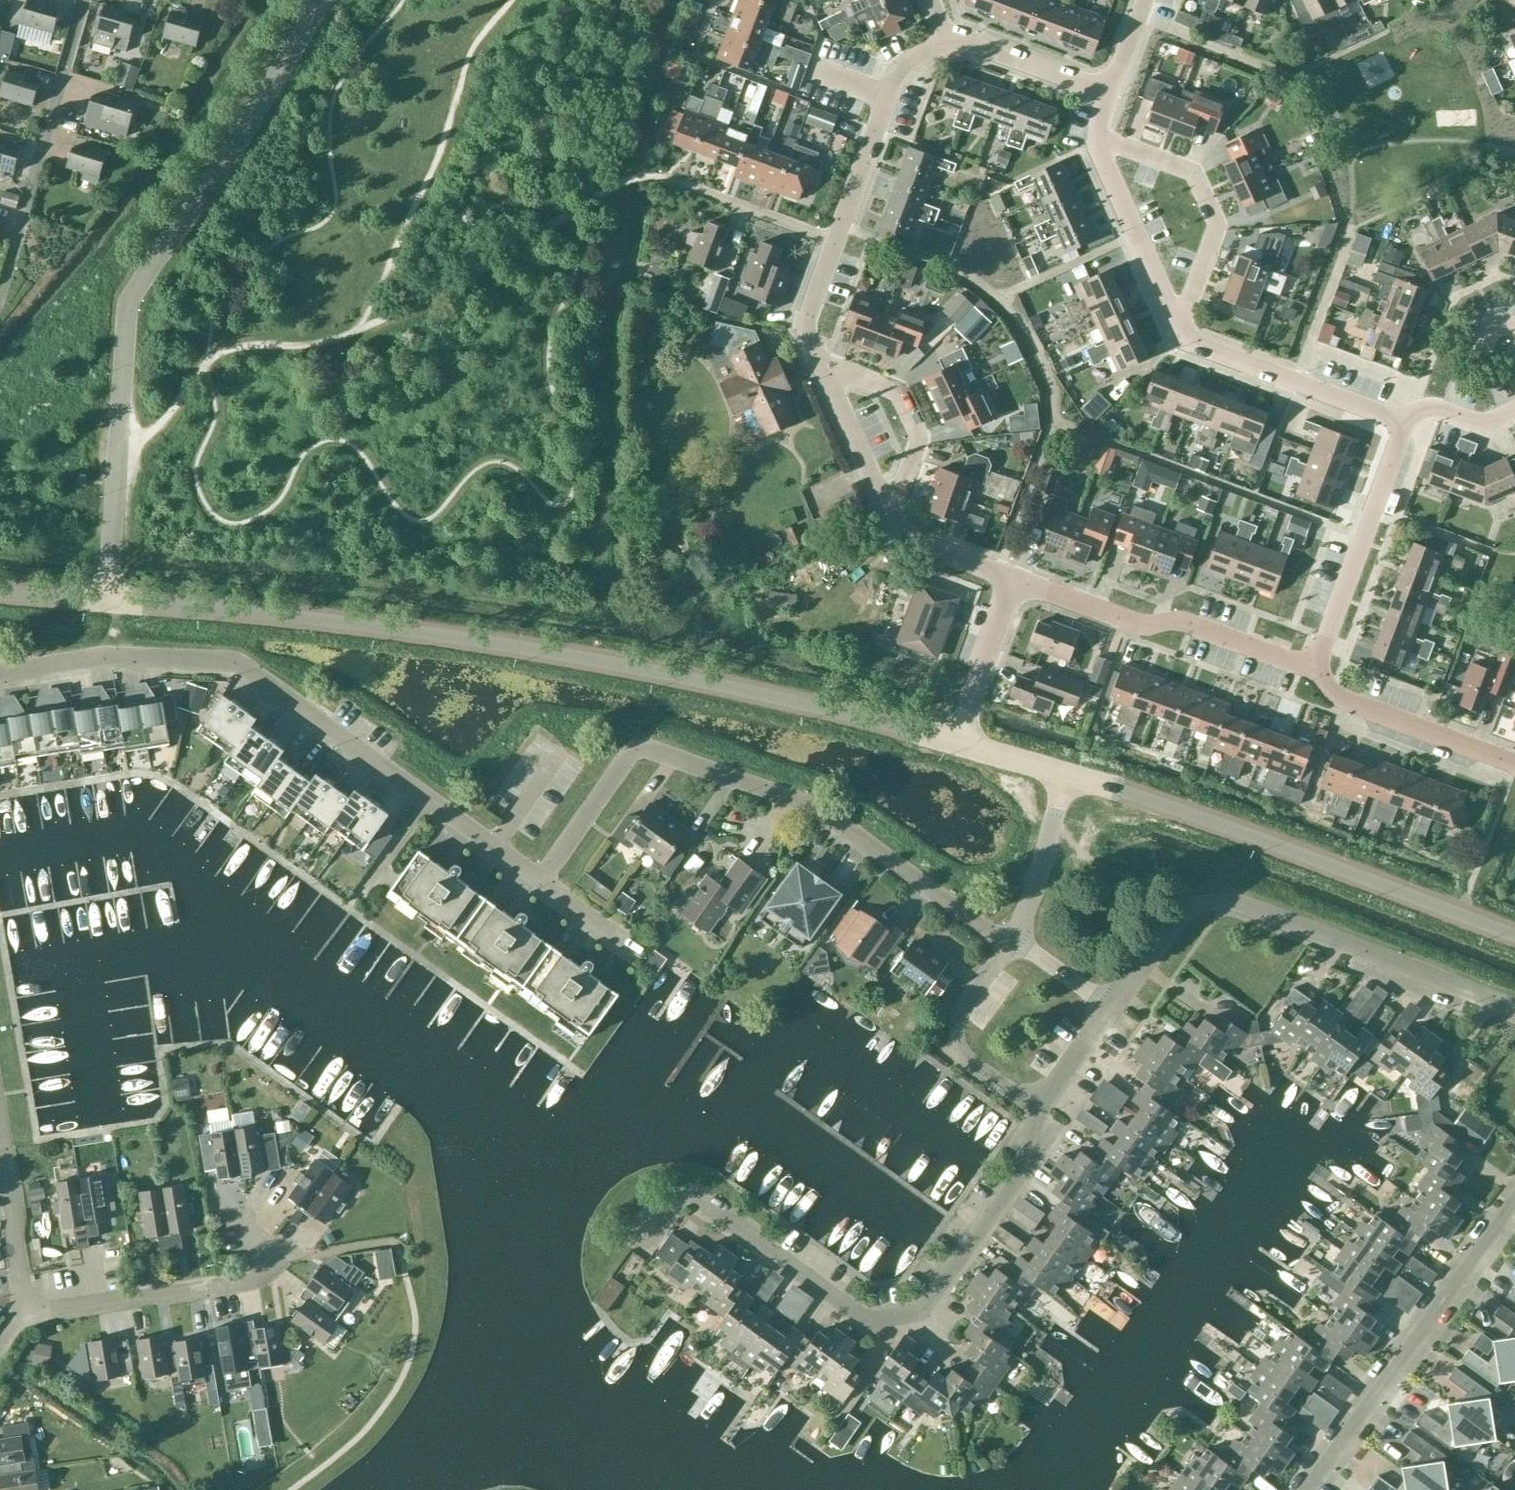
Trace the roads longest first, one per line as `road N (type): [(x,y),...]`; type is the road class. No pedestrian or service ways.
road 1 (unclassified): [(958,744),(592,660),(318,619),(107,601)]
road 2 (unclassified): [(107,601),(127,307),(321,0)]
road 3 (residential): [(639,1255),(680,1197),(692,1195),(861,1318),(922,1310),(1027,1163),(1035,1112)]
road 4 (residential): [(995,937),(813,808),(645,749),(627,756),(540,880)]
road 5 (unclassified): [(1514,936),(1065,774)]
road 6 (residential): [(428,800),(233,662),(106,656),(0,673)]
road 7 (residential): [(1514,1008),(1224,901),(1179,915),(1110,1008)]
road 8 (residential): [(821,365),(807,319),(896,74),(948,42)]
road 9 (residential): [(1306,1489),(1514,1199)]
road 10 (residential): [(1313,669),(1185,623),(1135,622),(1014,579)]
road 11 (residential): [(83,0),(0,292)]
road 12 (residential): [(24,1308),(50,1312),(246,1281),(286,1250)]
road 13 (residential): [(1178,326),(1217,226),(1194,173),(1093,136)]
road 14 (residential): [(1313,669),(1405,422)]
road 15 (residential): [(1405,422),(1184,339),(1178,326)]
road 16 (residential): [(1514,765),(1342,699),(1313,669)]
road 17 (unclassified): [(1035,1112),(965,1061),(953,1040),(958,1007),(1004,944)]
road 18 (residential): [(891,517),(918,436),(898,393),(821,365)]
road 19 (residential): [(1178,326),(1093,136)]
road 20 (unclassified): [(958,744),(1014,579)]
road 21 (unclassified): [(1010,937),(1029,901),(1065,774)]
road 22 (residential): [(24,1308),(0,1137)]
road 23 (residential): [(948,42),(956,38),(1109,93)]
road 24 (residential): [(891,517),(821,365)]
road 25 (residential): [(1014,579),(907,539),(891,517)]
road 26 (residential): [(540,880),(428,800)]
road 27 (residential): [(644,955),(540,880)]
road 28 (residential): [(1035,1112),(1110,1008)]
road 29 (residential): [(1110,1008),(1010,937)]
road 30 (residential): [(1405,422),(1433,409),(1481,424),(1514,409)]

